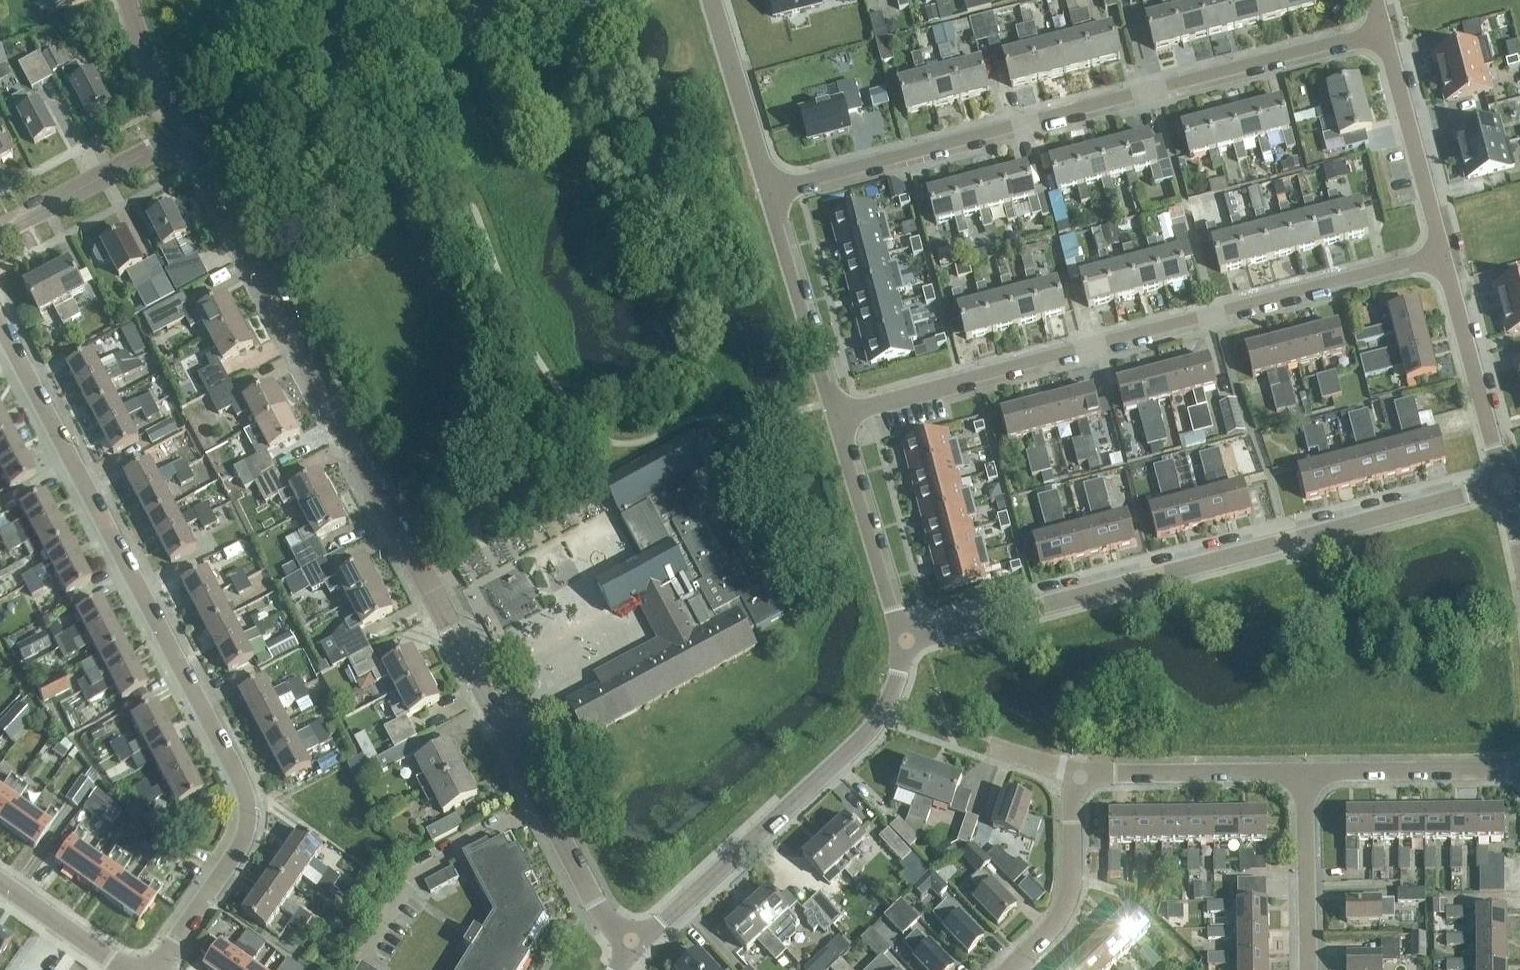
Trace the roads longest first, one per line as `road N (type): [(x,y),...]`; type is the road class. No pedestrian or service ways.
road 1 (residential): [(632,942),(596,908),(187,133)]
road 2 (residential): [(155,969),(236,856),(247,802),(0,332)]
road 3 (residential): [(770,190),(1383,30)]
road 4 (residential): [(833,418),(1445,255)]
road 5 (residential): [(900,640),(1508,484)]
road 6 (residential): [(632,942),(861,737),(889,701),(900,640)]
road 7 (residential): [(187,133),(340,58),(513,0)]
road 8 (residential): [(1508,484),(1445,255)]
road 9 (residential): [(833,418),(770,190)]
road 10 (residential): [(1445,255),(1383,30)]
road 11 (residential): [(900,640),(833,418)]
road 12 (residential): [(1079,774),(1304,773)]
road 13 (residential): [(1008,969),(1065,908),(1079,774)]
road 14 (residential): [(1304,773),(1519,770)]
road 15 (residential): [(0,233),(187,133)]
road 16 (residential): [(770,190),(712,0)]
road 17 (residential): [(1308,969),(1304,773)]
road 18 (residential): [(125,969),(0,882)]
road 19 (residential): [(187,133),(129,0)]

